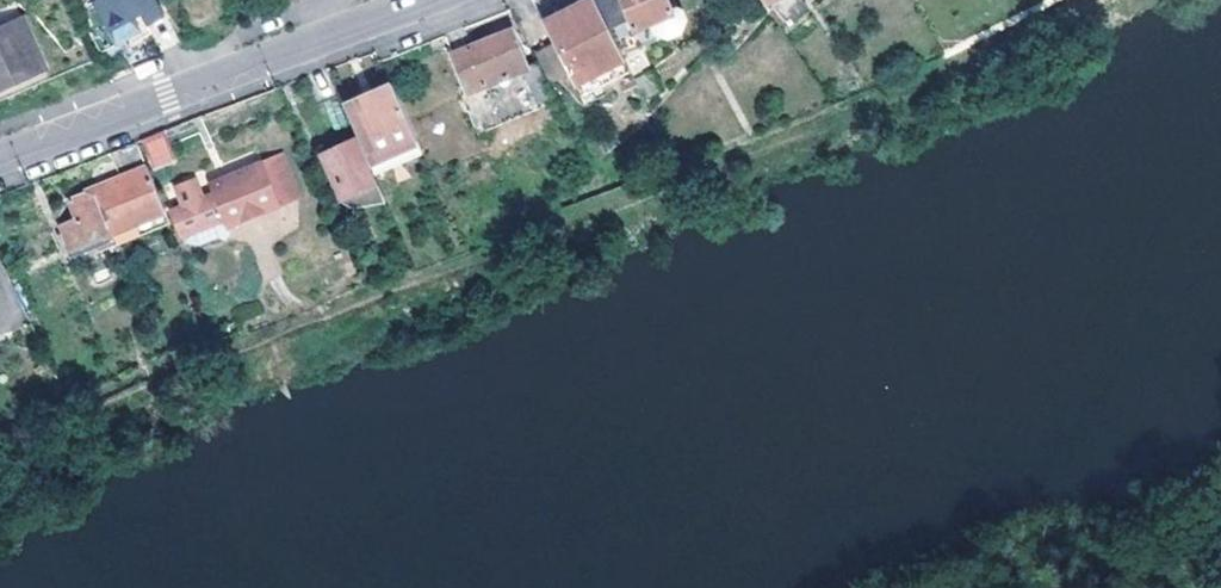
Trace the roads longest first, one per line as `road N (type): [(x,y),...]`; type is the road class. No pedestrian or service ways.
road 1 (track): [(1080,0),(889,99),(254,346)]
road 2 (tertiary): [(0,166),(430,0)]

